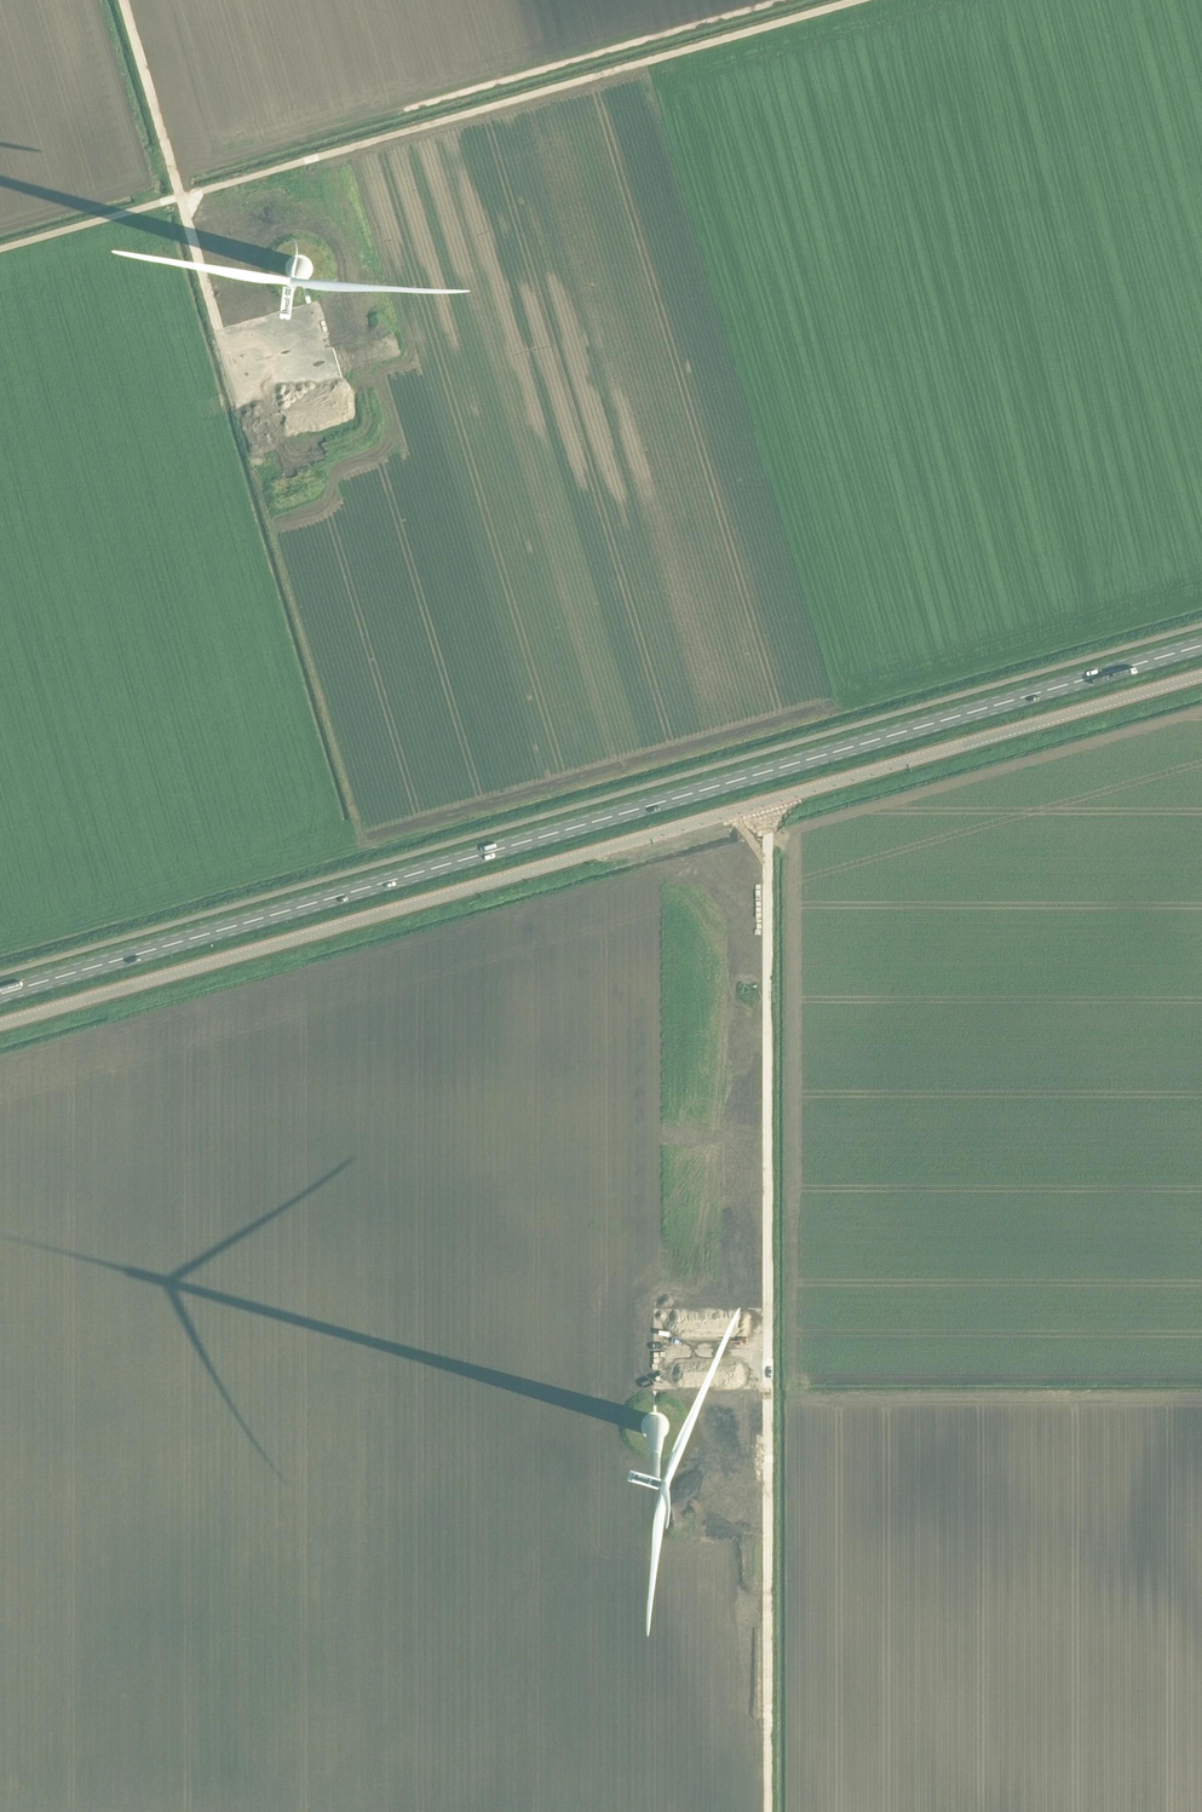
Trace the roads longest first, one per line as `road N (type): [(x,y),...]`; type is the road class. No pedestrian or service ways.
road 1 (primary): [(1201,646),(0,994)]
road 2 (unclassified): [(0,1024),(1201,676)]
road 3 (track): [(123,0),(217,328)]

